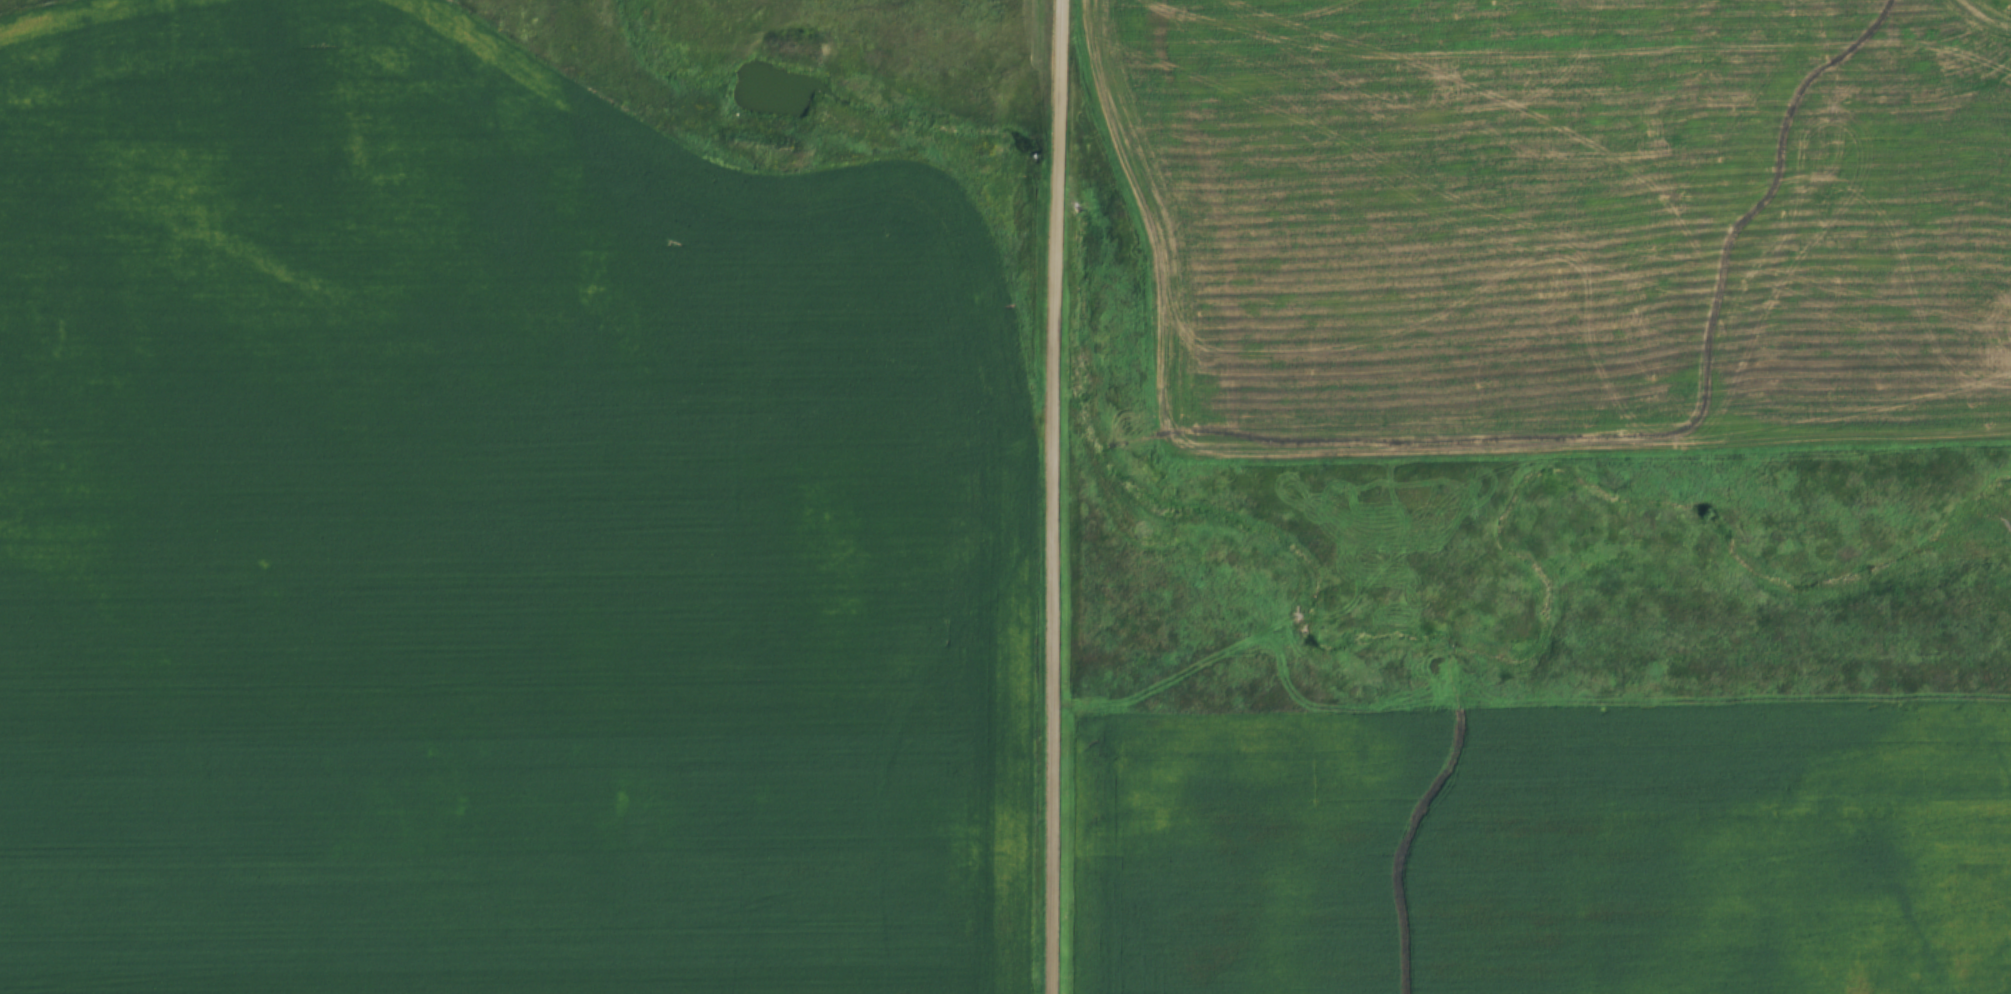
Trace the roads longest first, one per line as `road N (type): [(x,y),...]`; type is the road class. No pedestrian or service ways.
road 1 (residential): [(1051,993),(1064,0)]

